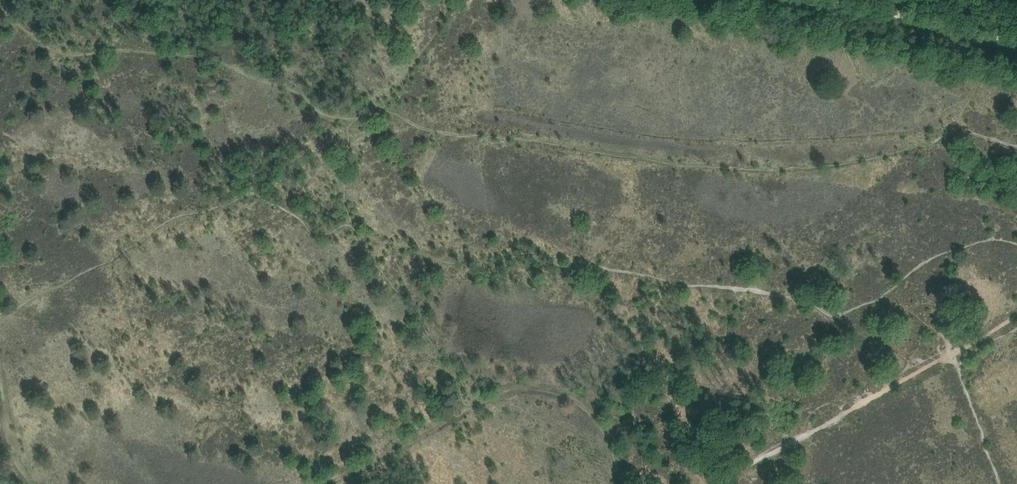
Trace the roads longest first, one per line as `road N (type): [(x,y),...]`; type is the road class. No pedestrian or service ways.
road 1 (unclassified): [(1016,44),(801,0)]

